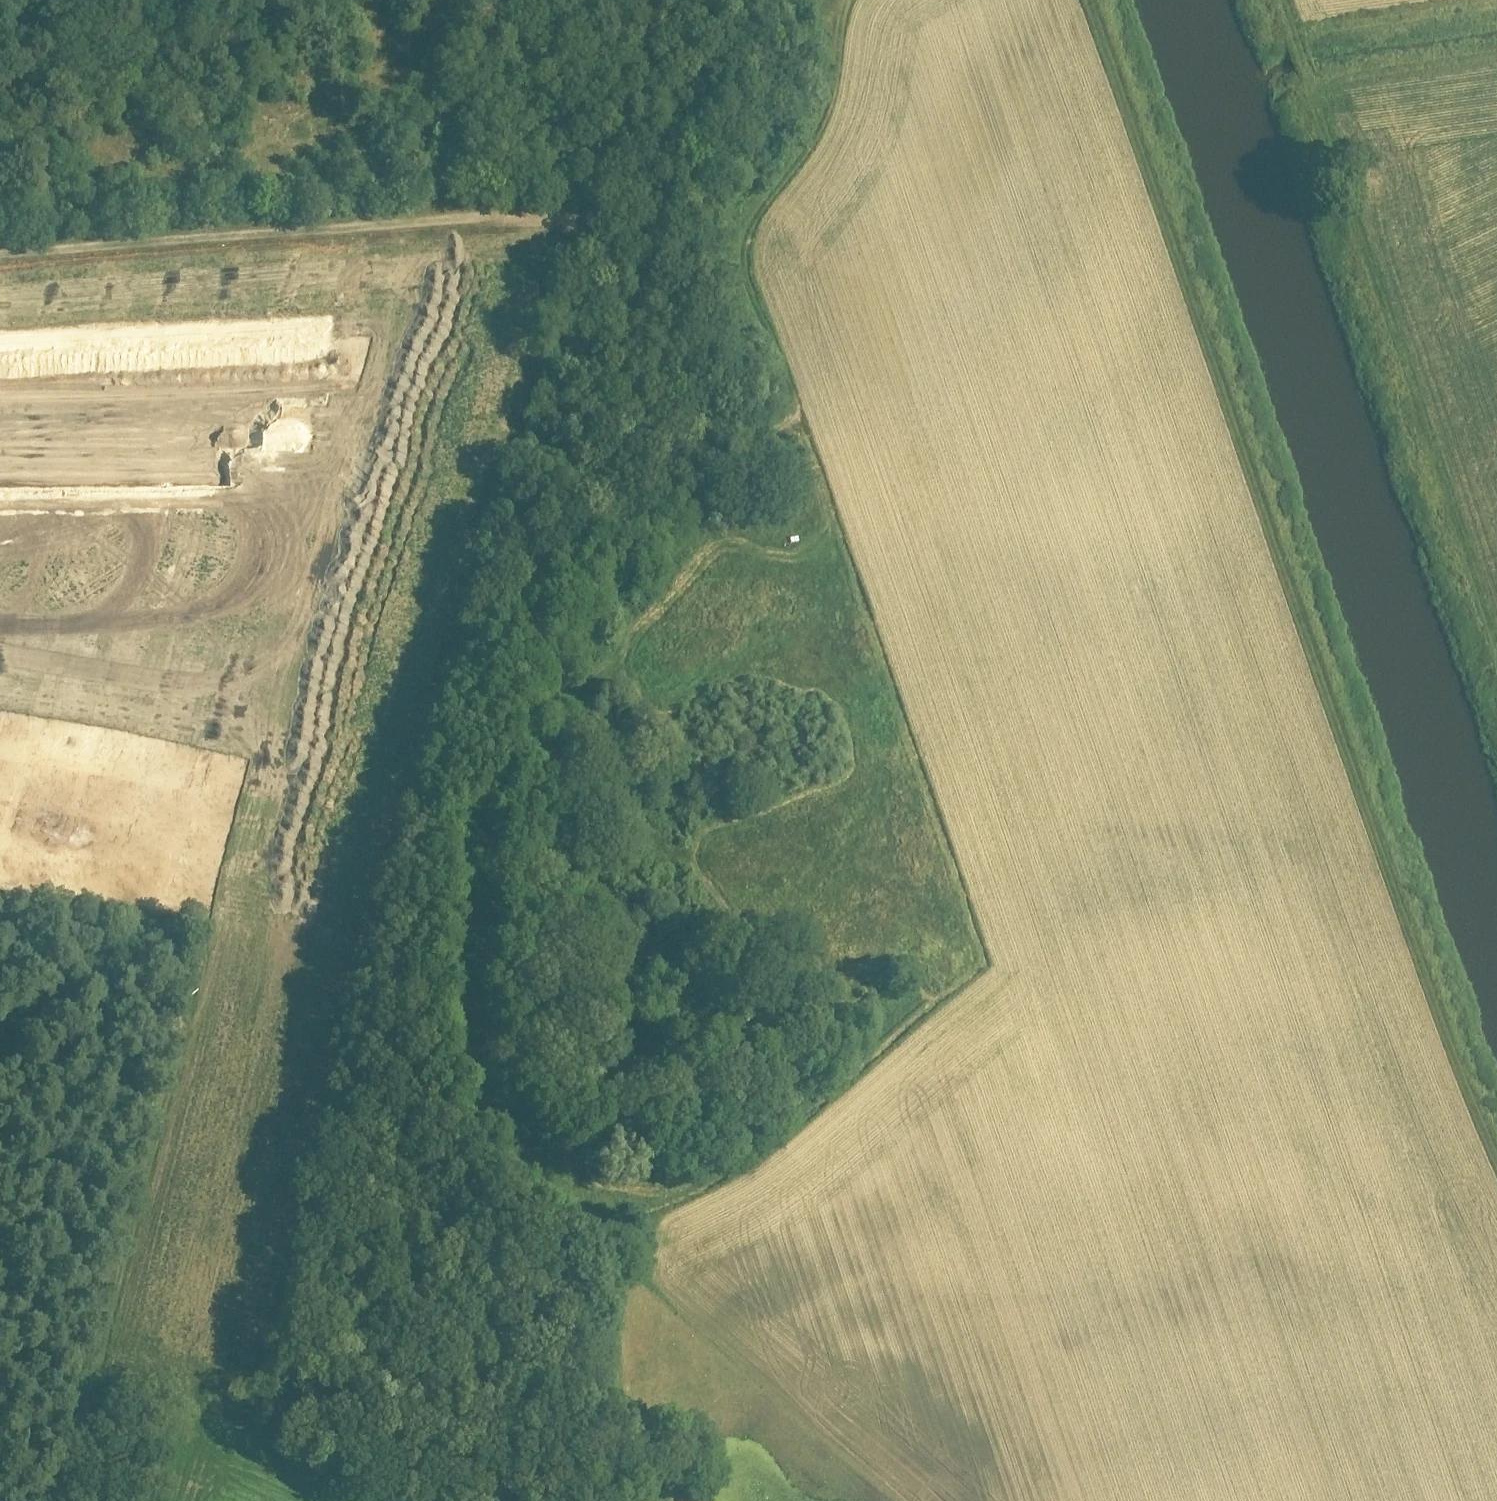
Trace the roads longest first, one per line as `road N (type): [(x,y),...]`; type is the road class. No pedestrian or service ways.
road 1 (track): [(0,268),(543,223),(592,243),(677,415),(794,440),(745,263),(829,128),(848,0)]
road 2 (track): [(1074,0),(1496,1189)]
road 3 (track): [(73,1500),(194,943),(0,904)]

